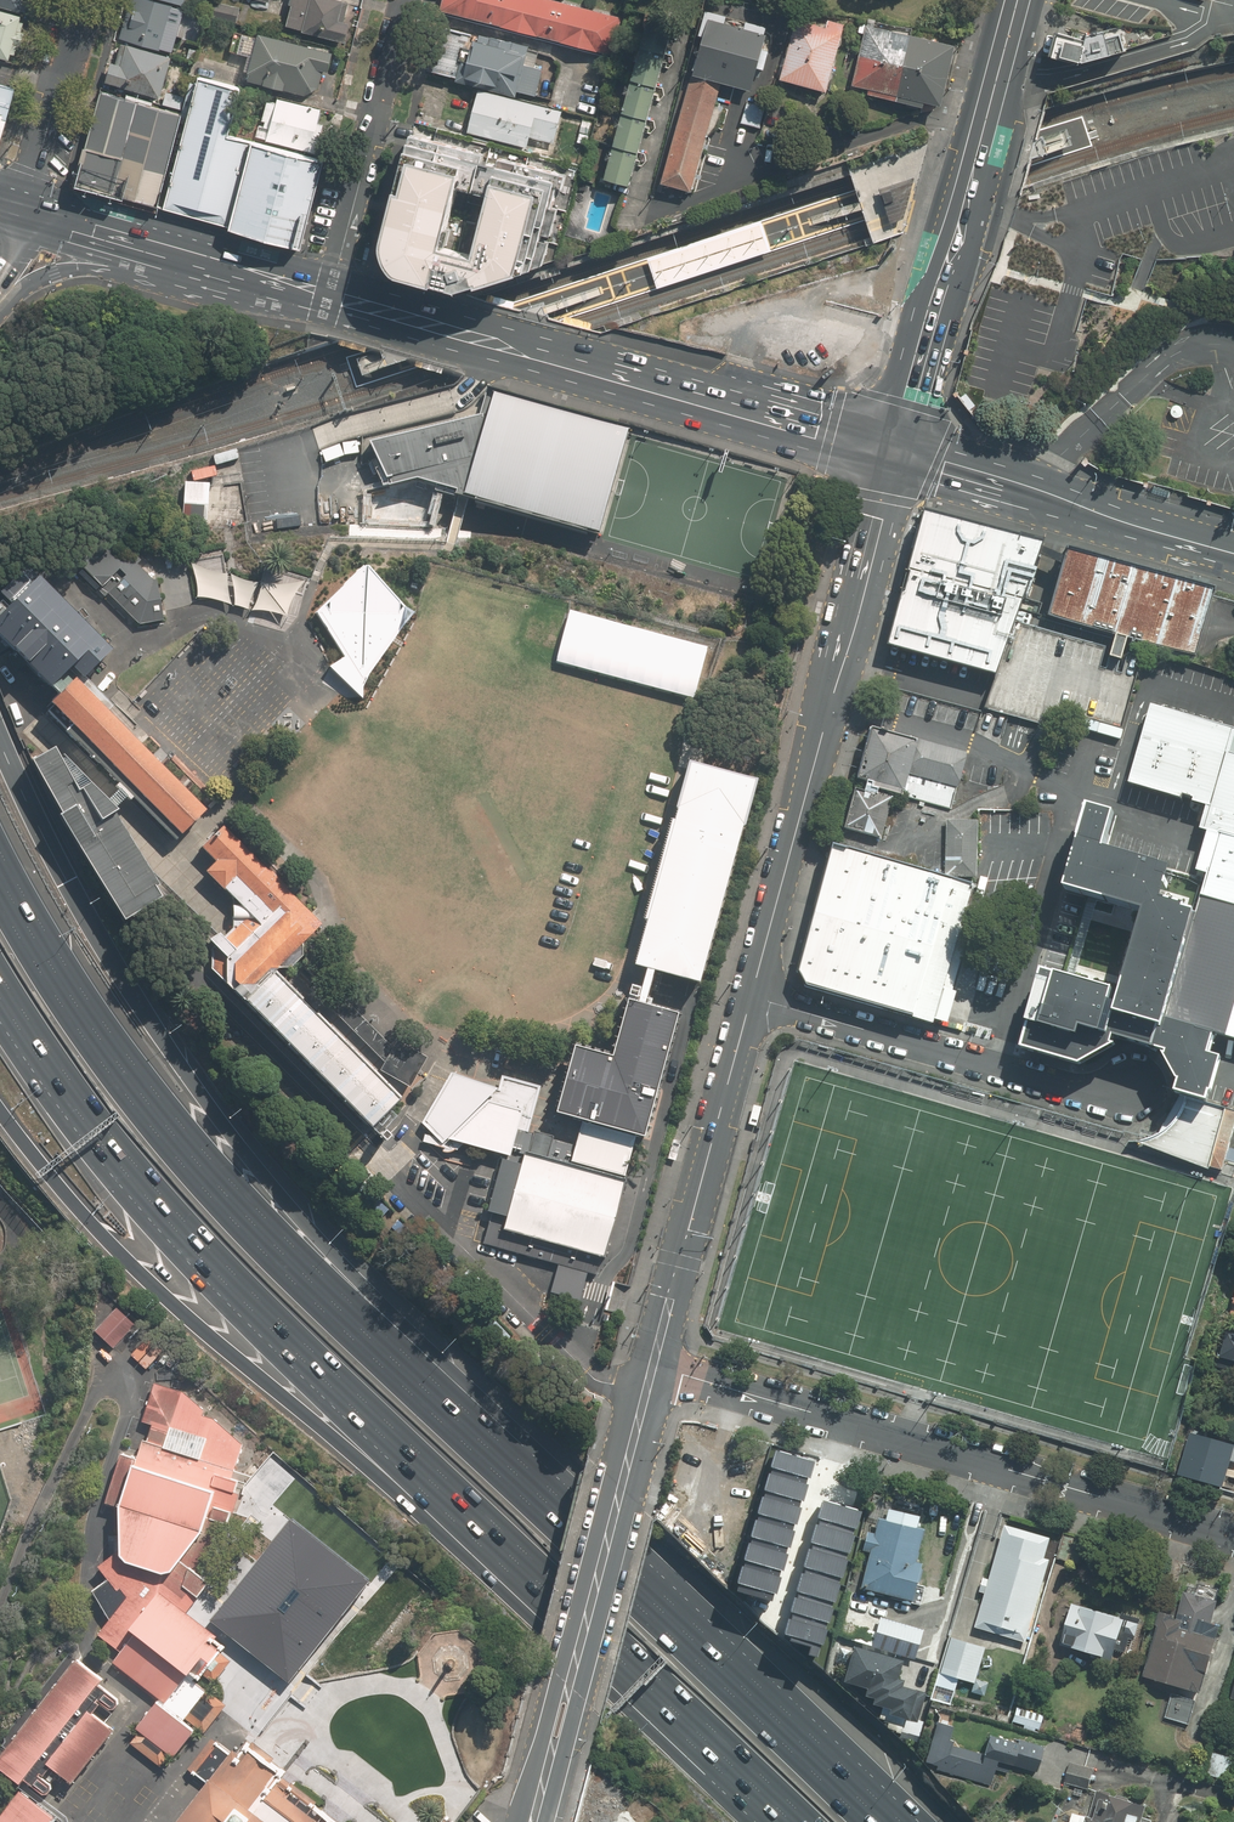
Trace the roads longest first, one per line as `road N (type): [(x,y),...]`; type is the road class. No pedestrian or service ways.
road 1 (motorway): [(534,1562),(182,1215),(56,1058),(0,970)]
road 2 (motorway): [(0,732),(69,882),(183,1070),(371,1292),(424,1404)]
road 3 (motorway): [(534,1562),(383,1480),(246,1370),(107,1244),(0,1110)]
road 4 (motorway): [(0,902),(119,1084),(199,1181),(424,1404)]
road 5 (motorway): [(424,1404),(864,1821)]
road 6 (tertiary): [(652,1367),(1233,1534)]
road 7 (primary): [(329,295),(889,452)]
road 8 (secondary): [(889,452),(751,997)]
road 9 (secondary): [(652,1367),(529,1821)]
road 10 (secondary): [(1018,0),(889,452)]
road 11 (unclassified): [(1143,1083),(1092,1097),(751,997)]
road 12 (secondary): [(751,997),(652,1367)]
road 13 (motorway): [(811,1821),(534,1562)]
road 14 (primary): [(889,452),(1233,550)]
road 15 (residential): [(329,295),(405,0)]
road 16 (primary): [(211,263),(70,271),(0,304)]
road 17 (residential): [(84,0),(28,211)]
road 18 (primary): [(28,211),(211,263)]
road 19 (primary): [(211,263),(329,295)]

